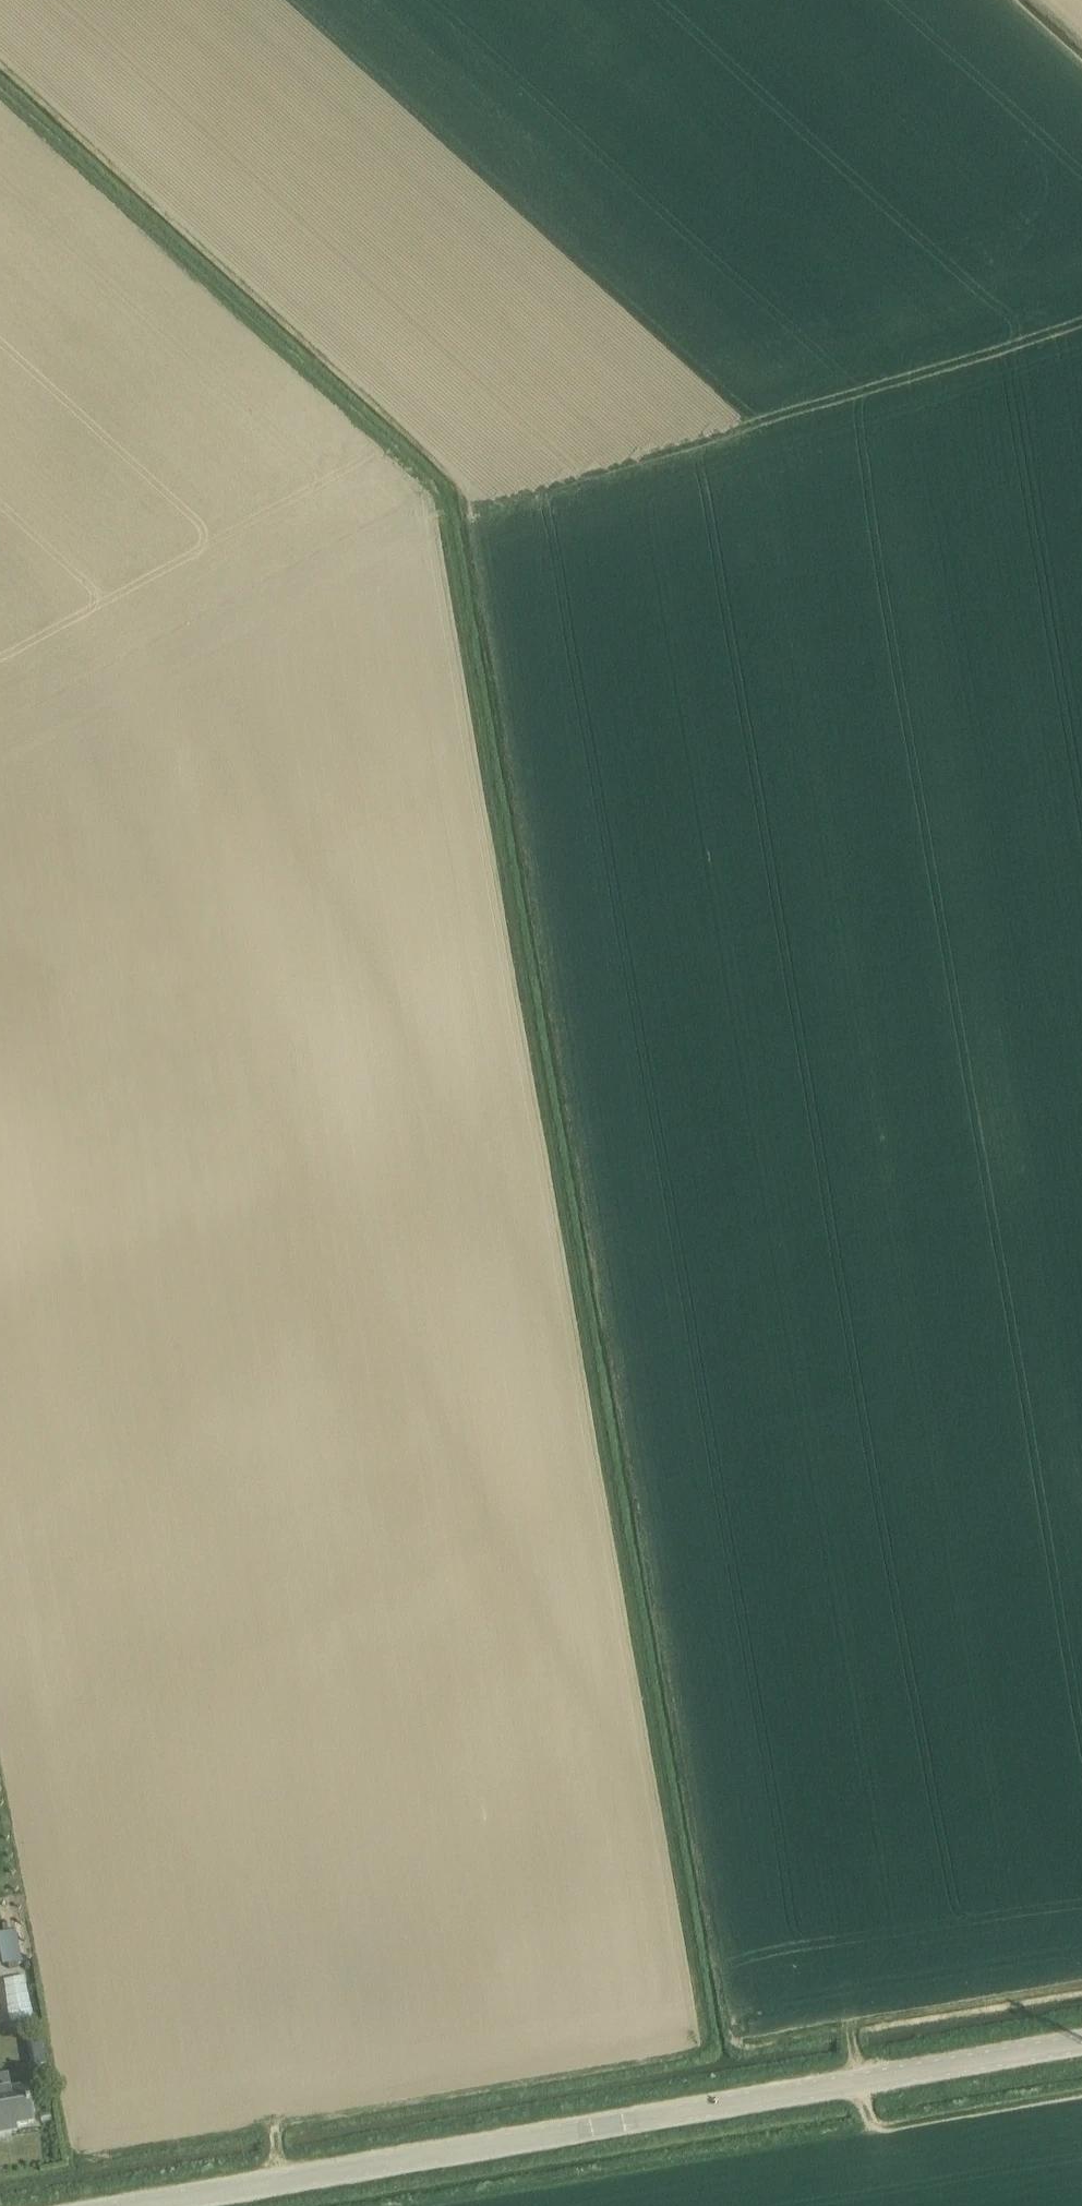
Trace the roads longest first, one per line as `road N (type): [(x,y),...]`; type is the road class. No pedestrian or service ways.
road 1 (unclassified): [(1081,2043),(156,2205)]

